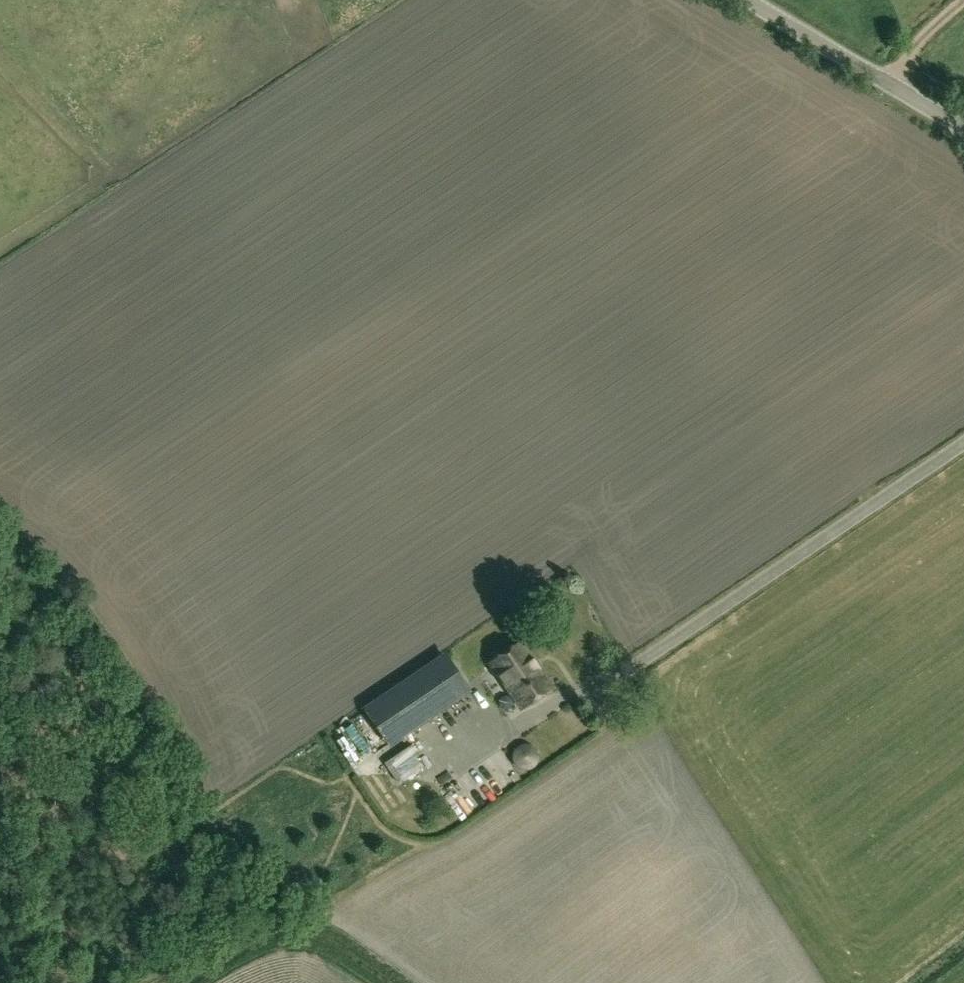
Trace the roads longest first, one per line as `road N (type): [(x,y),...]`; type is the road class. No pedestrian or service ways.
road 1 (unclassified): [(963,132),(745,0)]

